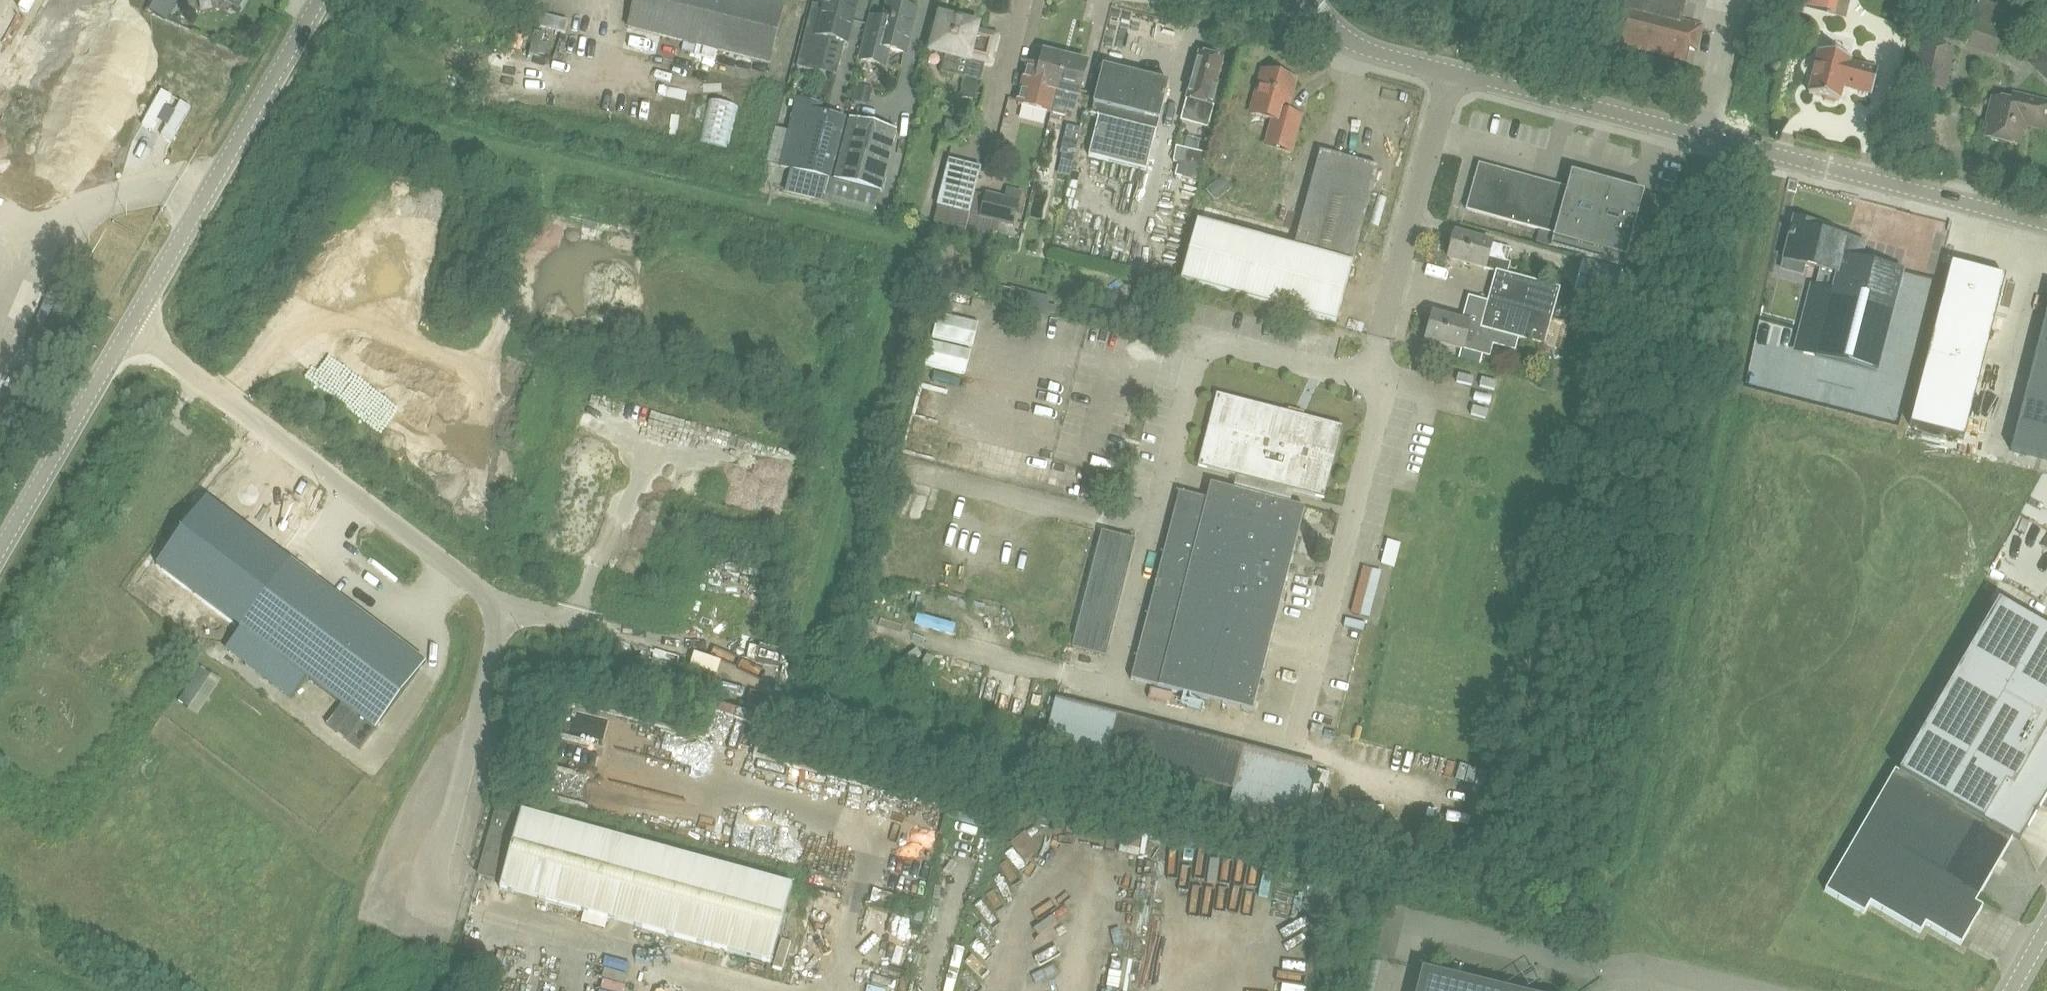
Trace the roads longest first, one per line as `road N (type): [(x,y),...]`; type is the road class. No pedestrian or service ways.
road 1 (unclassified): [(1283,747),(1460,66)]
road 2 (unclassified): [(0,547),(319,0)]
road 3 (unclassified): [(2046,223),(1460,66)]
road 4 (track): [(578,624),(632,447),(769,487)]
road 5 (unclassified): [(1460,66),(1330,33),(1279,10)]
road 6 (unclassified): [(1732,990),(1587,955)]

